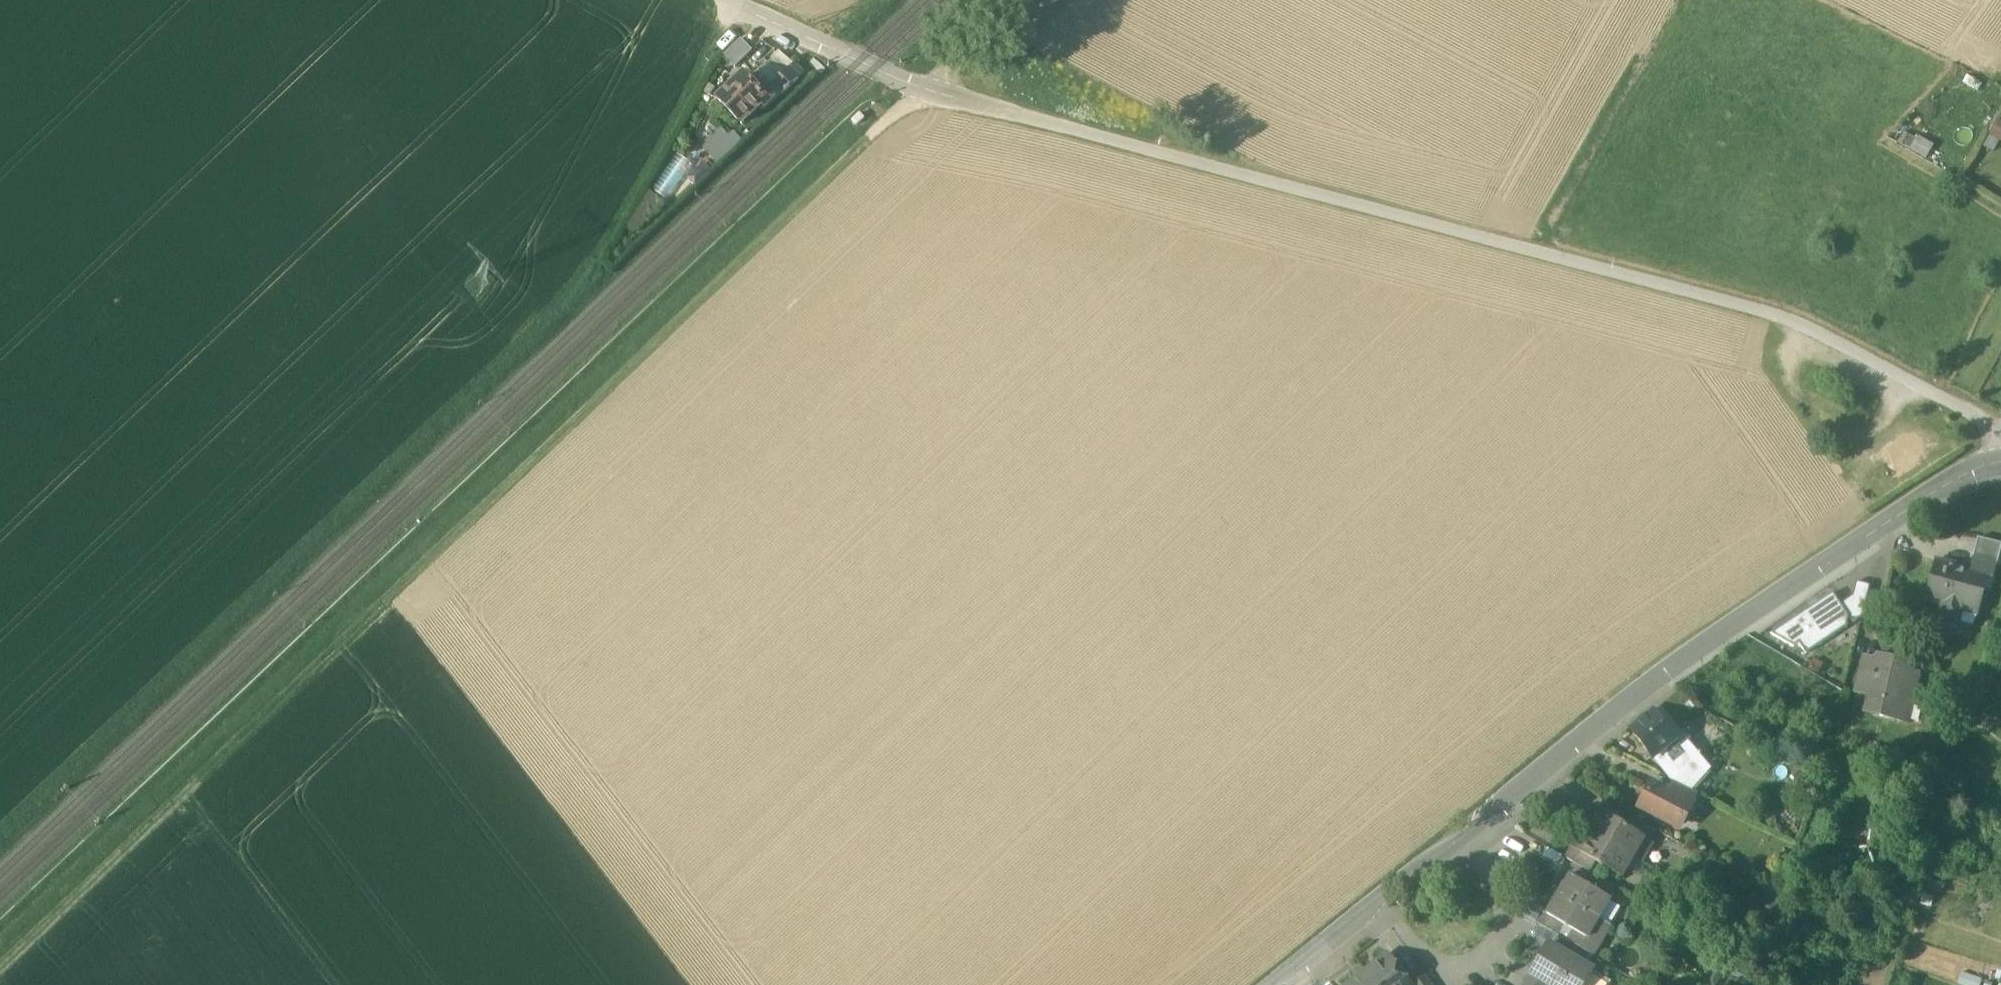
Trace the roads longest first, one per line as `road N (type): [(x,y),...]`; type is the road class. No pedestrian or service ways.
road 1 (track): [(0,956),(1017,0)]
road 2 (unclassified): [(723,0),(924,90),(1782,316),(1957,403),(2000,447)]
road 3 (tertiary): [(2000,461),(1975,466),(1691,655),(1464,843),(1395,884),(1274,984)]

